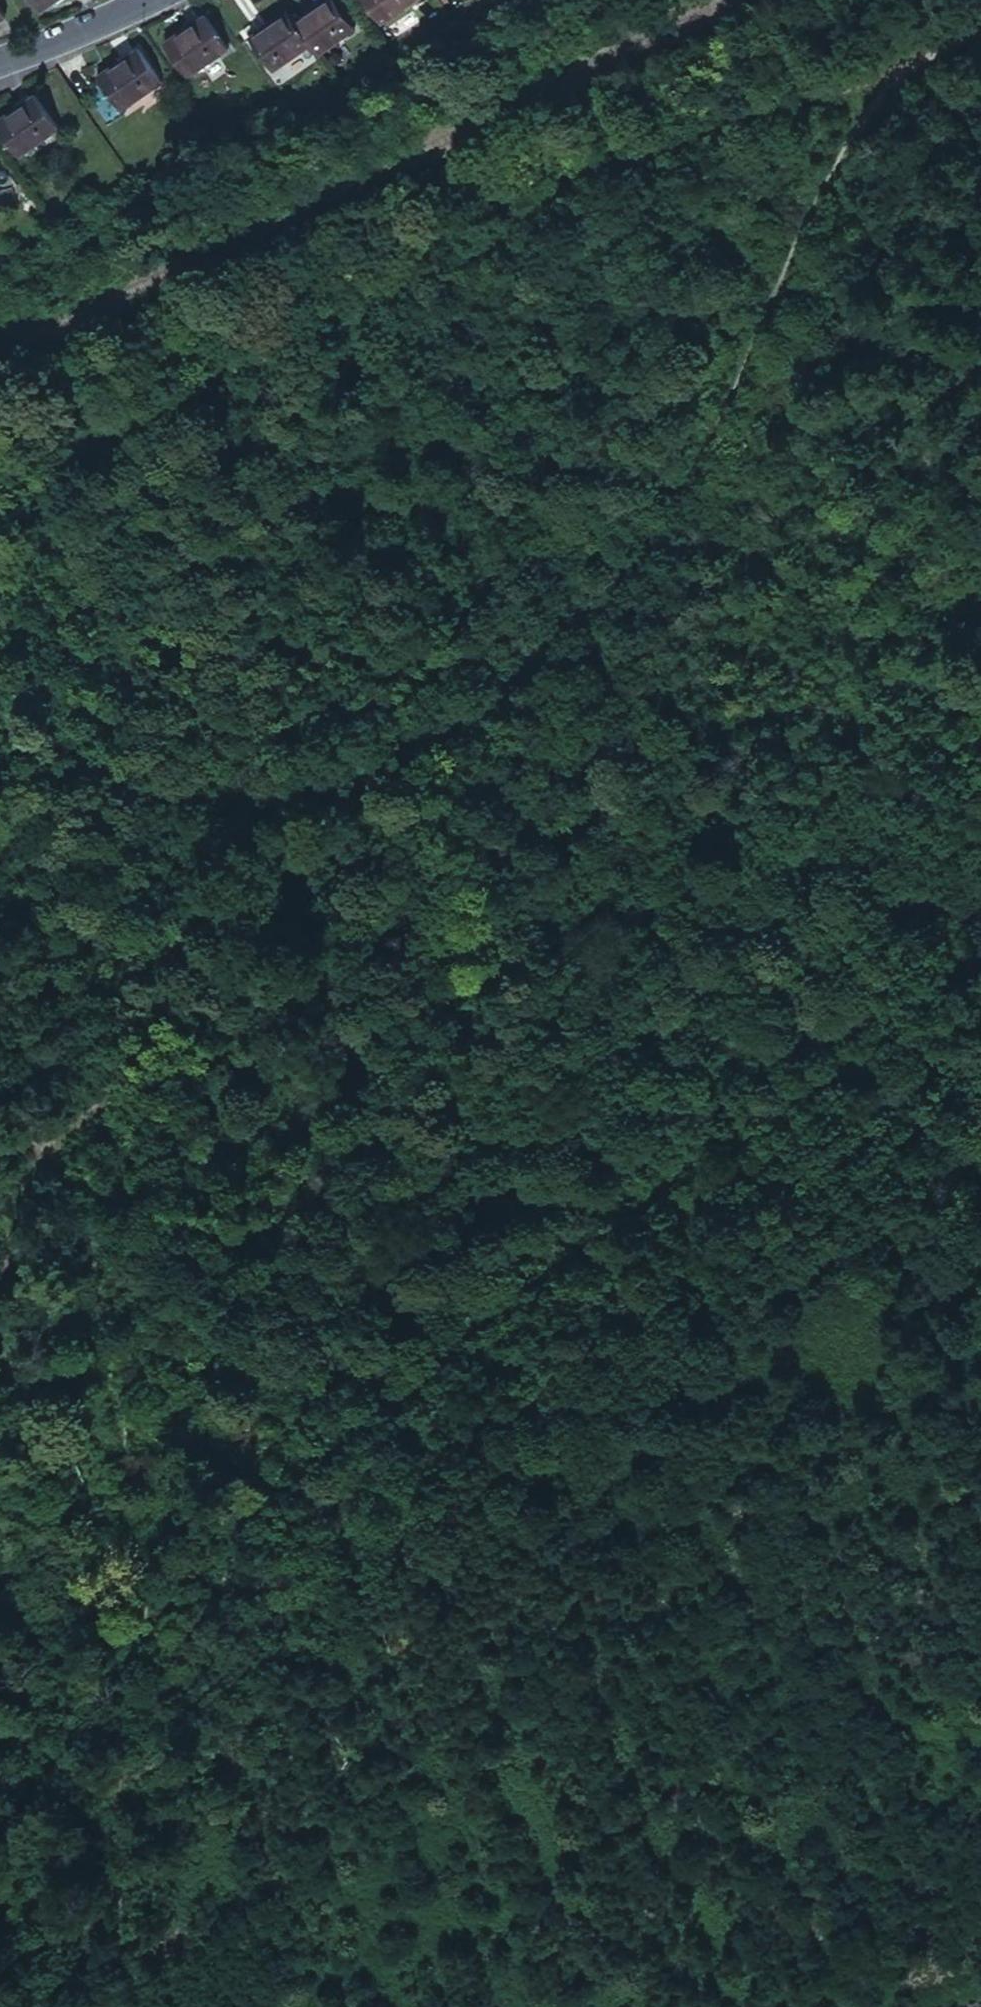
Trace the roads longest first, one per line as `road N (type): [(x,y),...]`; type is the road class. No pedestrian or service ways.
road 1 (track): [(980,38),(913,66),(872,104),(823,185),(684,489),(631,567),(555,639),(412,750),(345,791),(254,811),(166,803),(0,755)]
road 2 (residential): [(166,0),(89,44),(0,71)]

